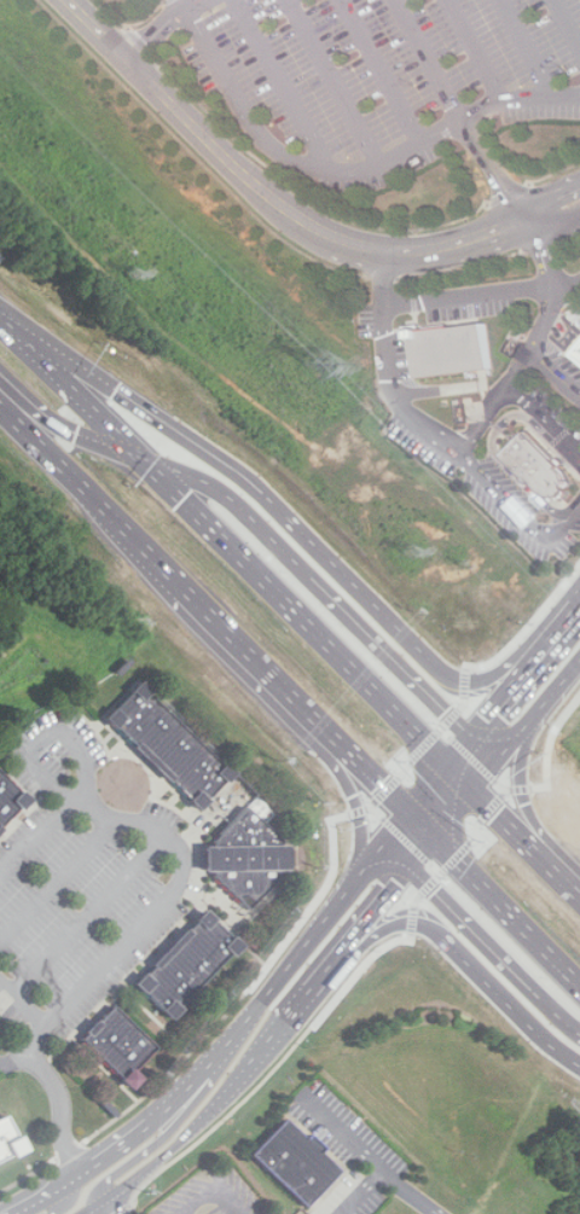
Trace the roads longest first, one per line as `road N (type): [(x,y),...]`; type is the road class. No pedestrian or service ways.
road 1 (trunk): [(452,757),(0,321)]
road 2 (trunk): [(0,374),(72,440),(181,471),(228,499),(475,728)]
road 3 (trunk): [(0,410),(408,813)]
road 4 (residential): [(544,220),(472,249),(418,259),(336,237),(263,185),(75,0)]
road 5 (trunk): [(431,666),(279,506),(0,309)]
road 6 (secondary): [(377,853),(197,1075)]
road 7 (trunk): [(280,686),(313,767),(324,821),(312,937)]
road 8 (trunk): [(579,1040),(404,876)]
road 9 (secondary): [(72,1213),(179,1137),(240,1074)]
road 10 (trunk): [(435,838),(579,984)]
road 11 (trunk): [(443,940),(579,1063)]
road 12 (secondary): [(197,1075),(71,1178)]
road 13 (secondary): [(197,1075),(161,1132),(108,1179),(102,1195)]
road 14 (trunk): [(553,860),(522,788),(534,716)]
road 15 (trunk): [(579,888),(480,785)]

